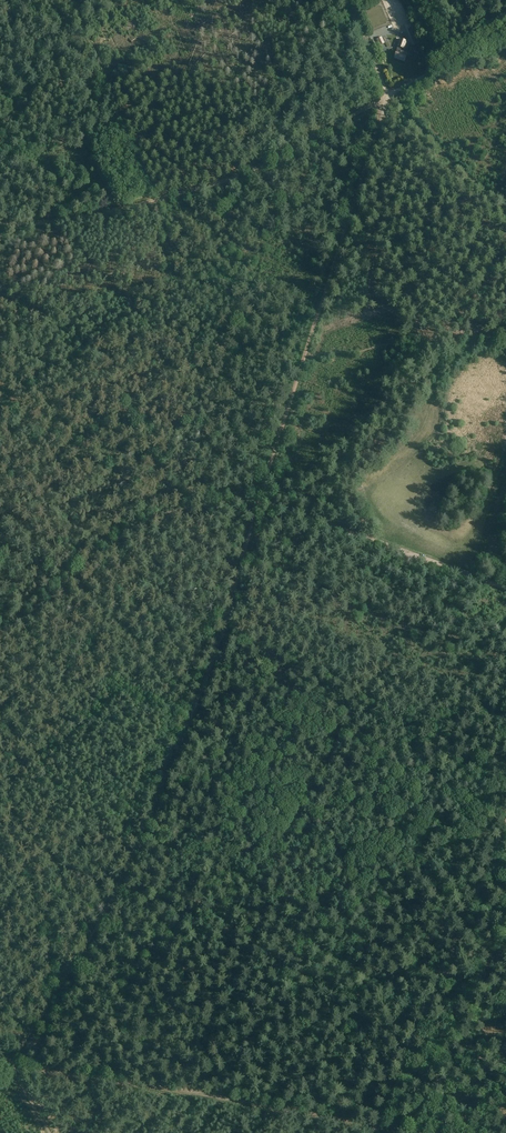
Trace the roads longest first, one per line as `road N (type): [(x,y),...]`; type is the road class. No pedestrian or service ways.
road 1 (track): [(260,498),(224,626),(133,856),(0,1075)]
road 2 (track): [(0,224),(80,217),(247,173),(387,94)]
road 3 (track): [(0,1062),(374,1121)]
road 4 (track): [(260,498),(155,515),(0,631)]
road 5 (track): [(387,94),(304,356)]
road 6 (track): [(427,1006),(505,821)]
road 7 (track): [(439,1132),(374,1121),(427,1006)]
road 8 (track): [(349,531),(505,588)]
road 9 (track): [(505,204),(387,94)]
road 10 (track): [(304,356),(260,498)]
road 11 (track): [(505,34),(387,94)]

